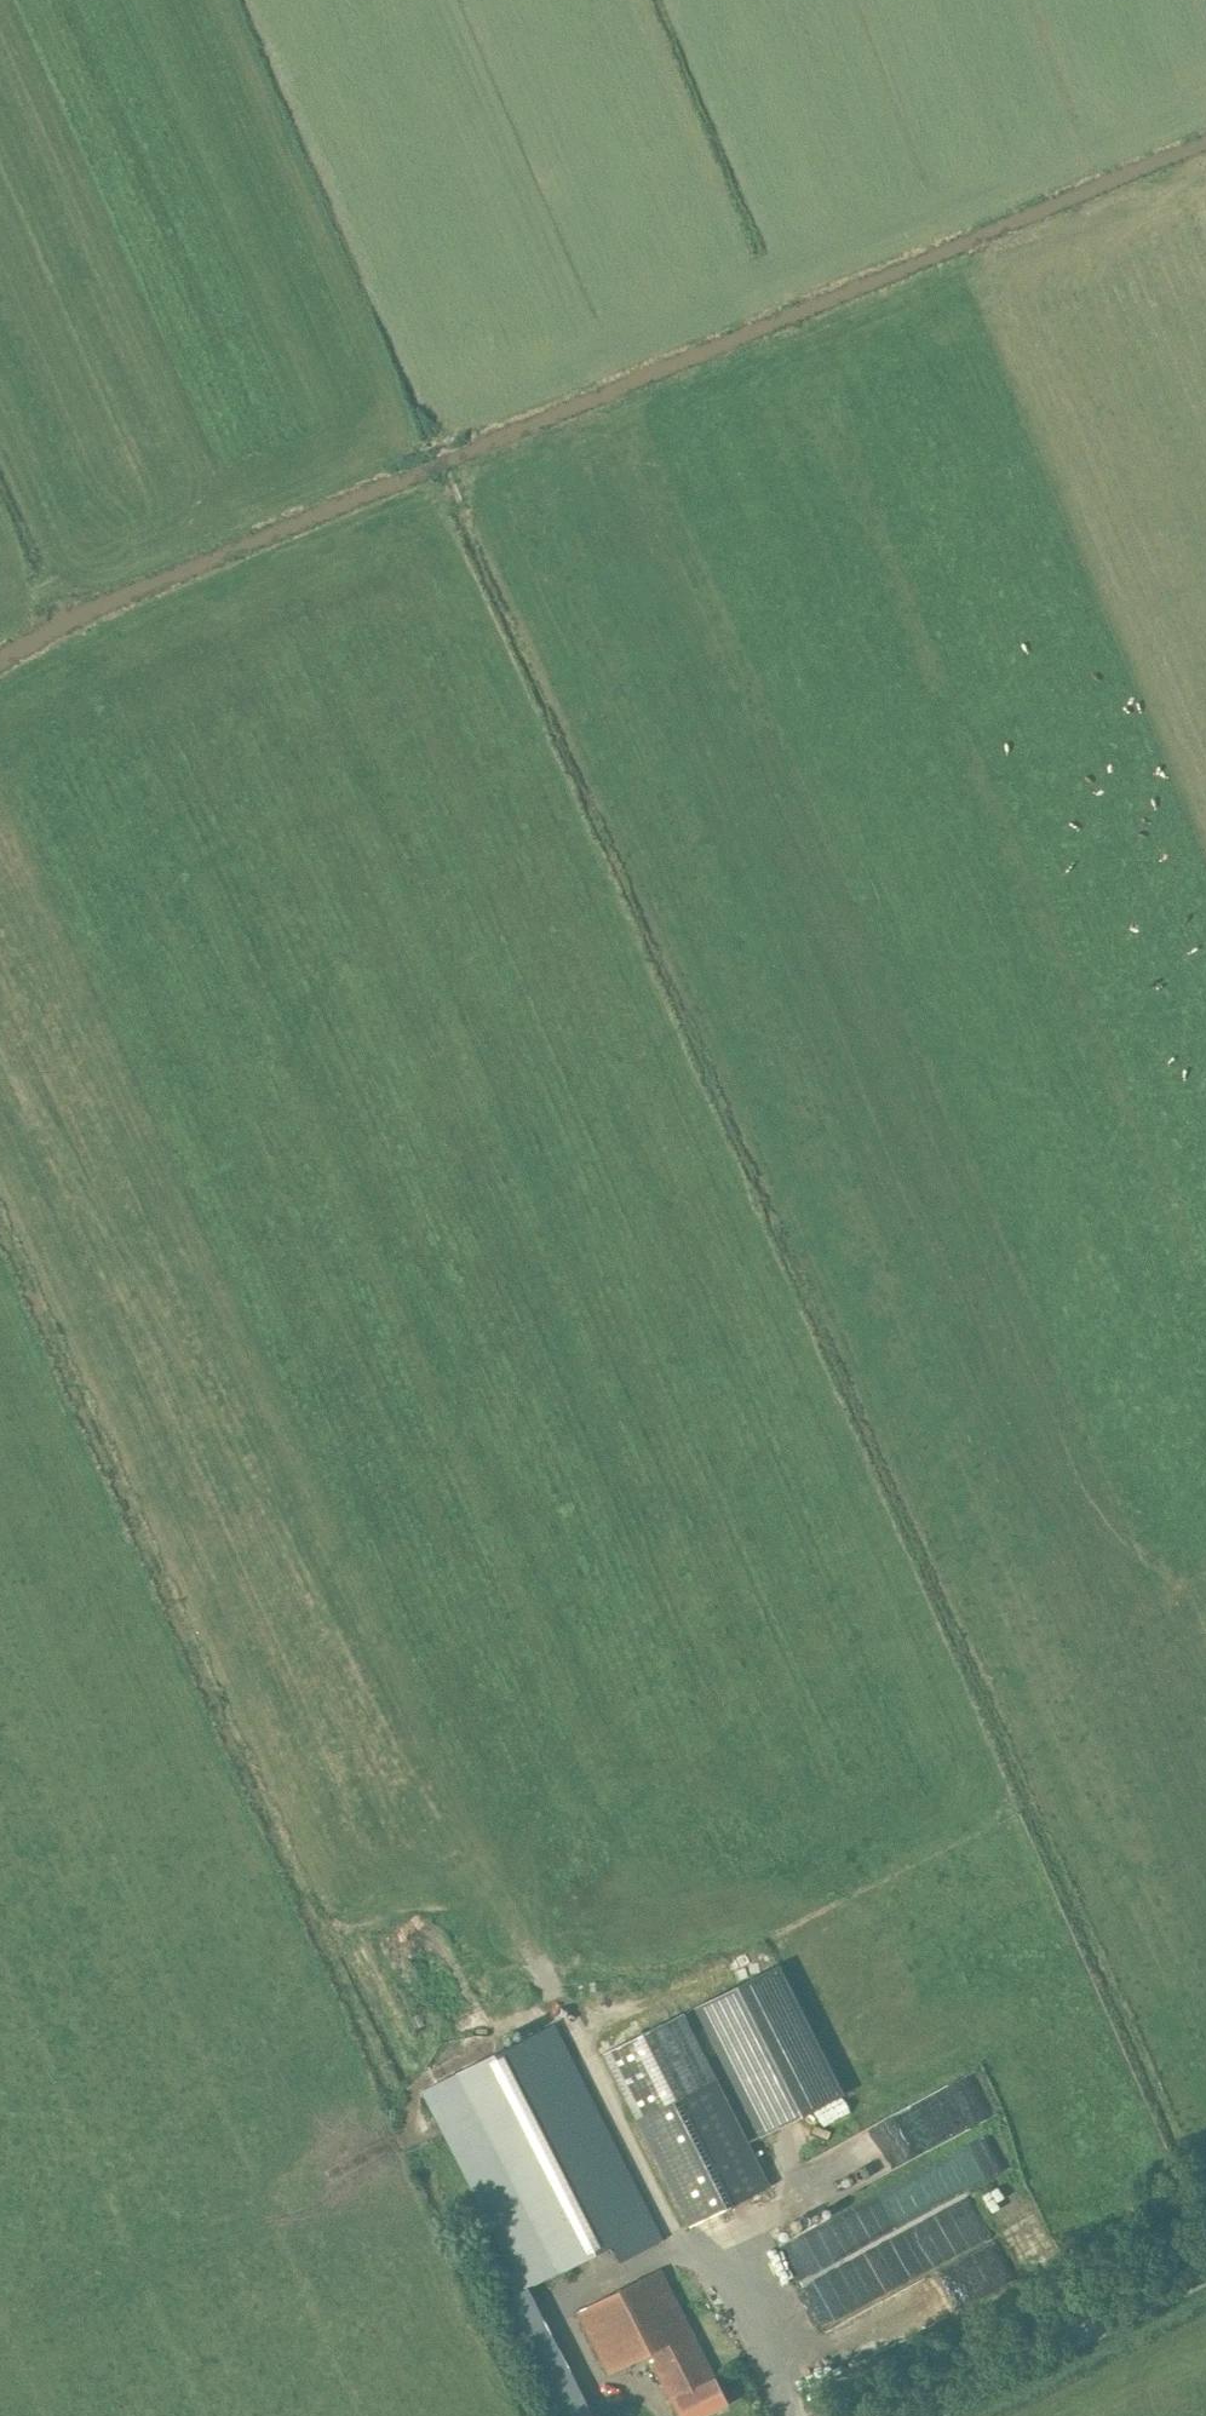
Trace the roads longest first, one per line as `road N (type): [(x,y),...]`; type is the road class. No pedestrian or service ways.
road 1 (unclassified): [(905,2415),(1205,2267)]

